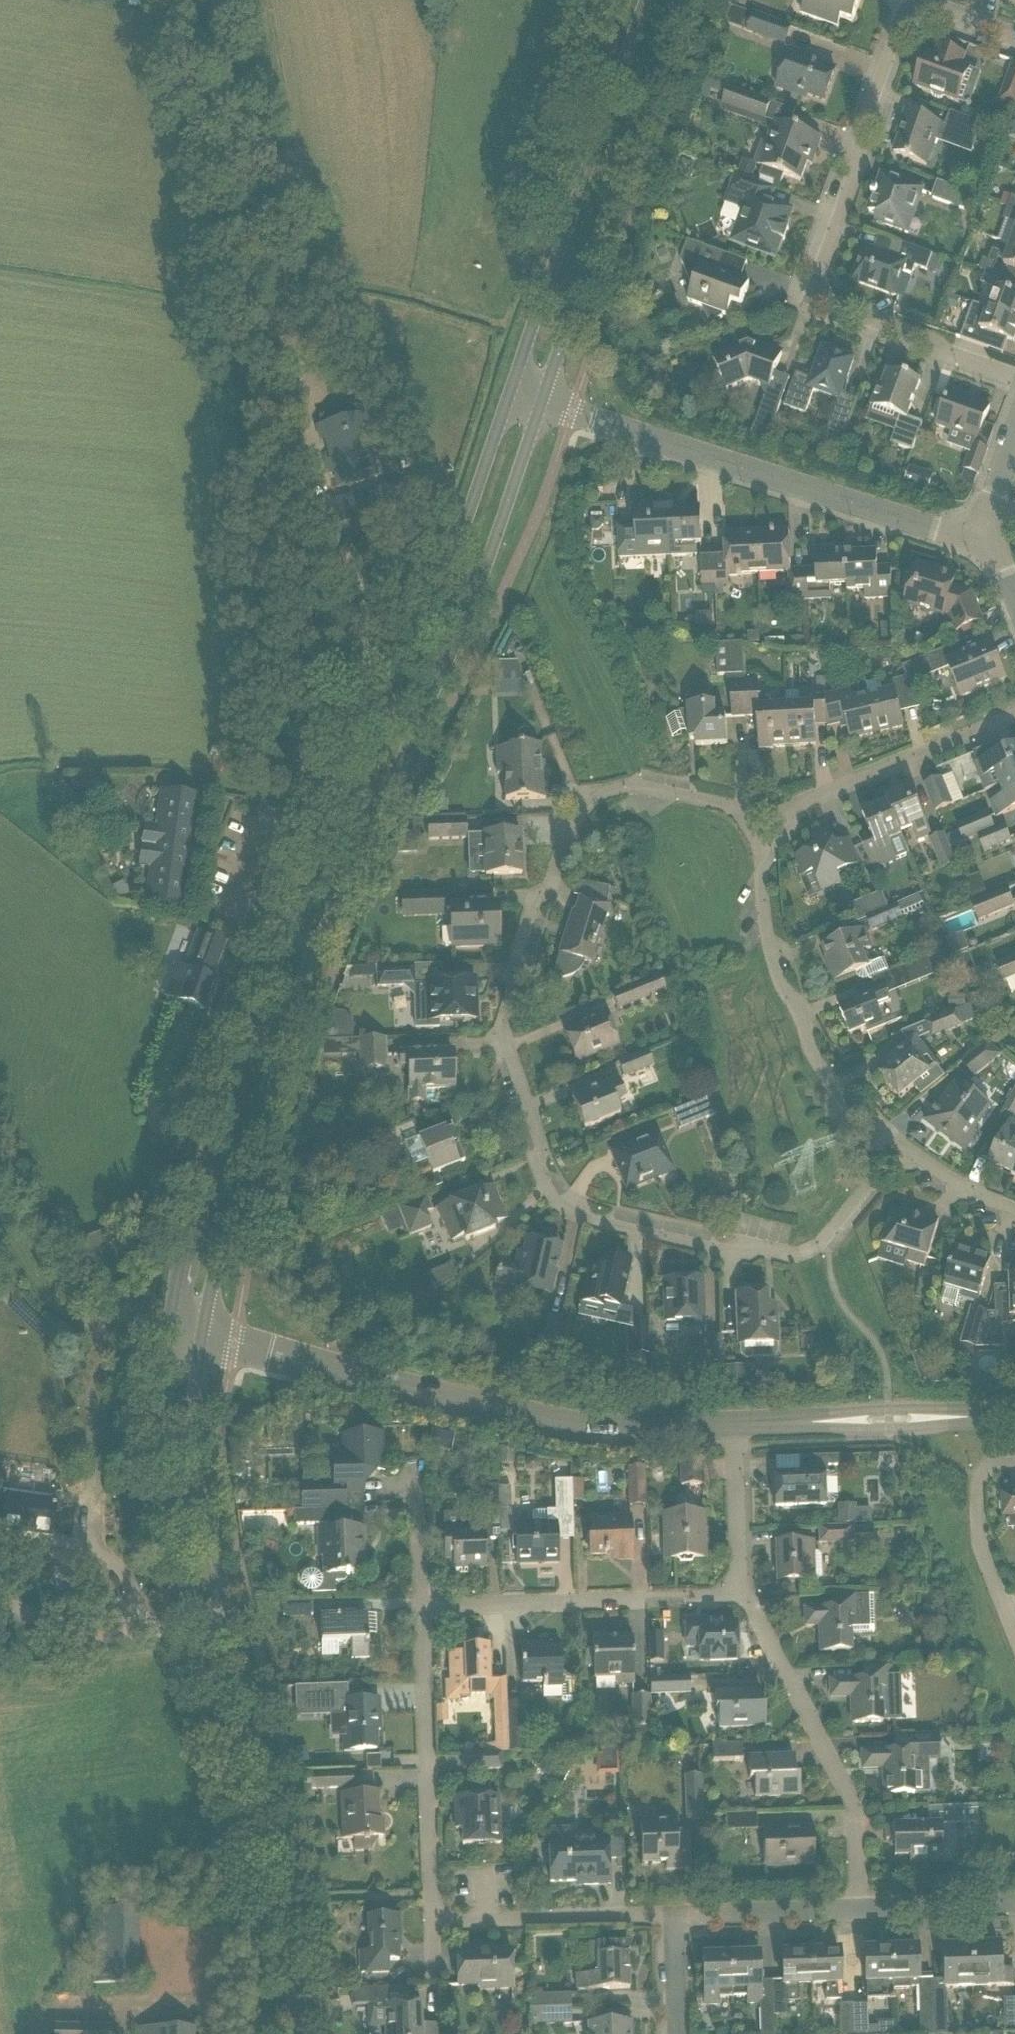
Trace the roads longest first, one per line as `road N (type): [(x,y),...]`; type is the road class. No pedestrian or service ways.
road 1 (residential): [(736,808),(617,787),(592,798),(569,830),(549,889),(535,897),(514,968),(520,991),(506,1038),(545,1154),(540,1171),(557,1204),(578,1216),(789,1259),(830,1236),(878,1167)]
road 2 (track): [(315,789),(215,0)]
road 3 (residential): [(1014,385),(823,311),(816,292),(902,24),(921,11),(1014,43)]
road 4 (secondary): [(345,804),(260,1002),(211,1147),(167,1333)]
road 5 (secondary): [(203,1341),(269,1084),(374,818)]
road 6 (tertiary): [(737,1425),(575,1426),(203,1341)]
road 7 (residential): [(986,536),(934,533),(541,405)]
road 8 (secondary): [(374,818),(470,603),(541,405)]
road 9 (secondary): [(510,396),(437,596),(345,804)]
road 10 (secondary): [(541,405),(681,0)]
road 11 (secondary): [(298,2033),(280,1829),(231,1618)]
road 12 (secondary): [(646,0),(510,396)]
road 13 (secondary): [(195,1621),(241,1812),(258,2033)]
road 14 (residential): [(857,1910),(854,1808),(742,1595)]
road 15 (residential): [(423,1610),(742,1595)]
road 16 (residential): [(431,1922),(423,1610)]
road 17 (residential): [(879,1130),(833,1089),(810,1051),(769,939),(767,863)]
road 18 (secondary): [(167,1333),(165,1486),(195,1621)]
road 19 (secondary): [(231,1618),(197,1430),(203,1341)]
road 20 (residential): [(673,1916),(431,1922)]
road 21 (residential): [(798,808),(1014,717)]
road 22 (residential): [(1014,1637),(979,1549),(978,1482),(994,1462),(1014,1460)]
road 23 (track): [(195,1621),(96,1636),(0,1602)]
road 24 (residential): [(673,1916),(857,1910)]
road 25 (residential): [(742,1595),(737,1425)]
road 26 (residential): [(857,1910),(1014,1905)]
road 27 (residential): [(423,1610),(414,1471)]

